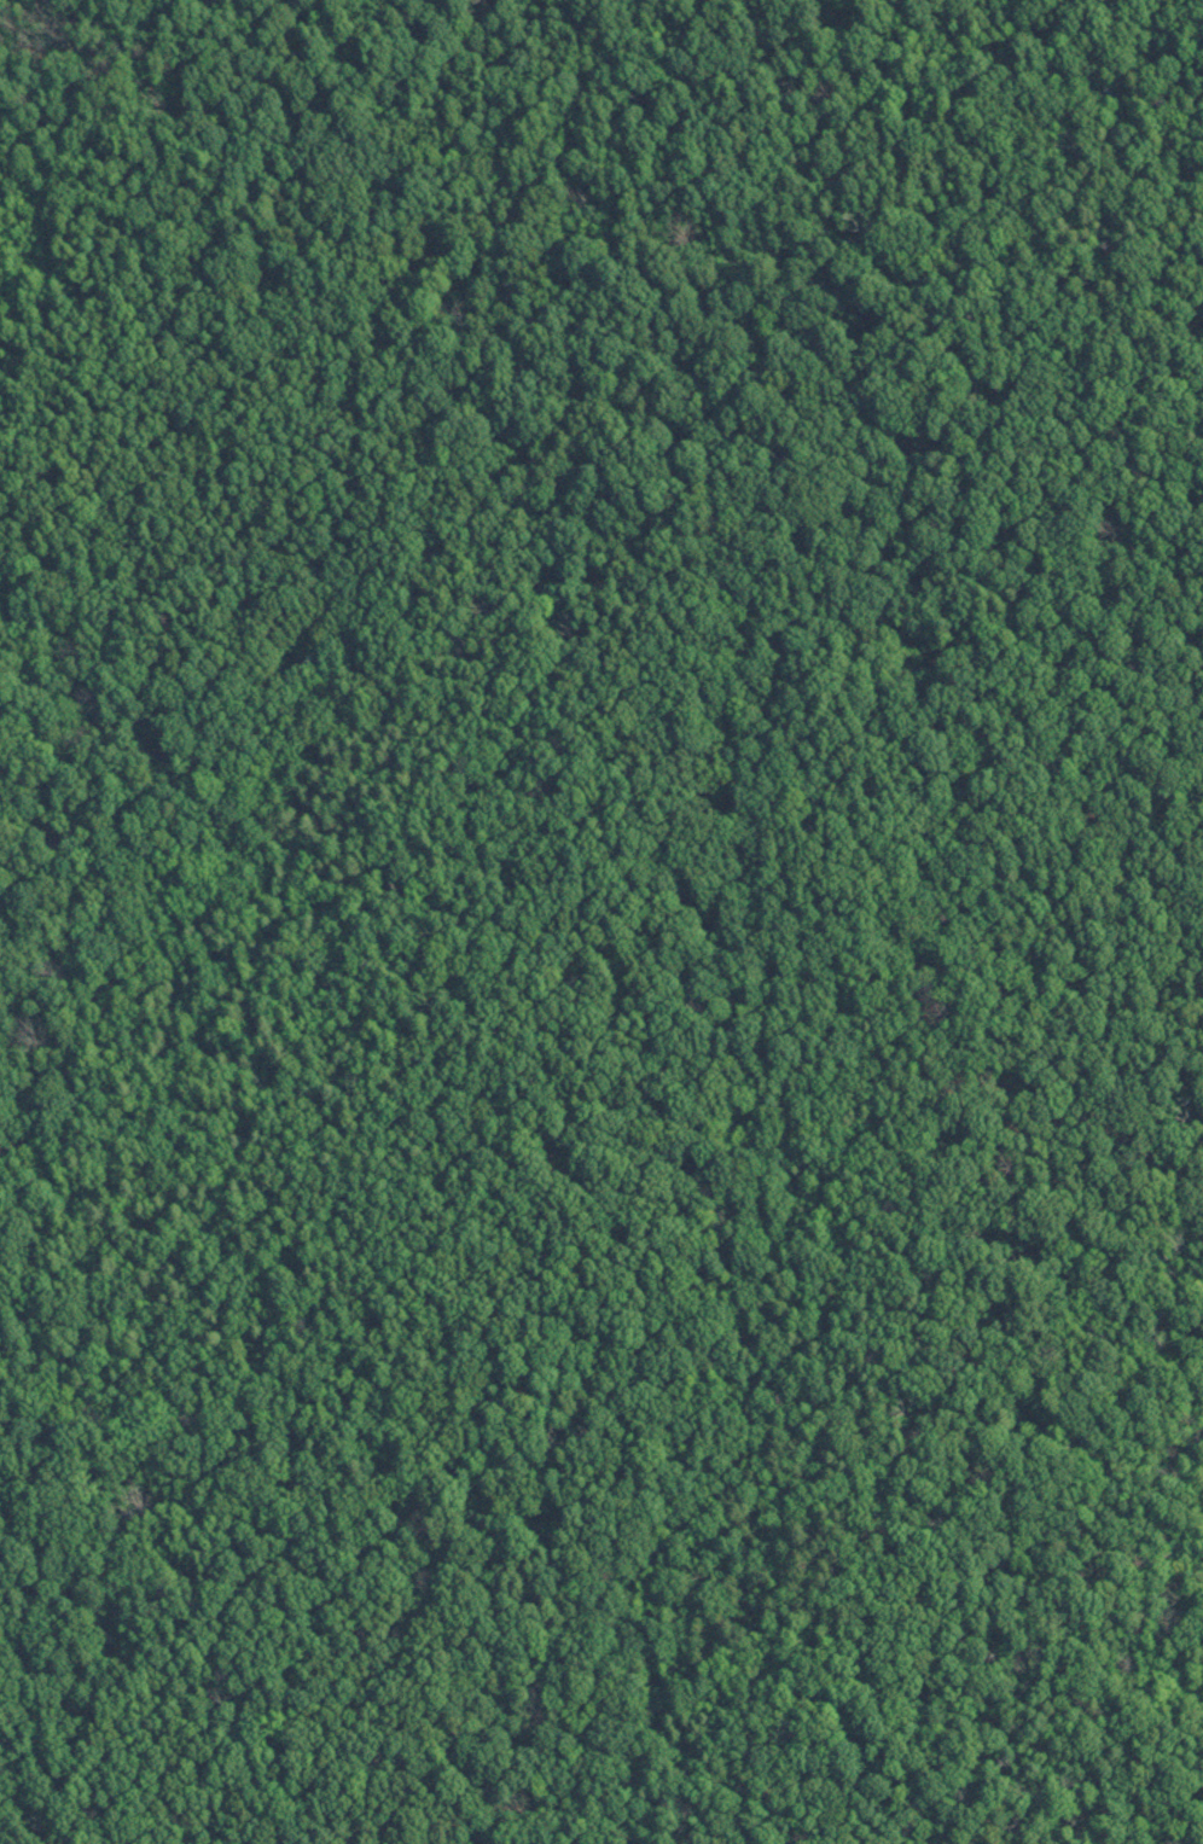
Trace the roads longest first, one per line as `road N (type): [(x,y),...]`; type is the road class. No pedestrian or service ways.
road 1 (track): [(1202,1579),(1033,1764),(994,1843)]

